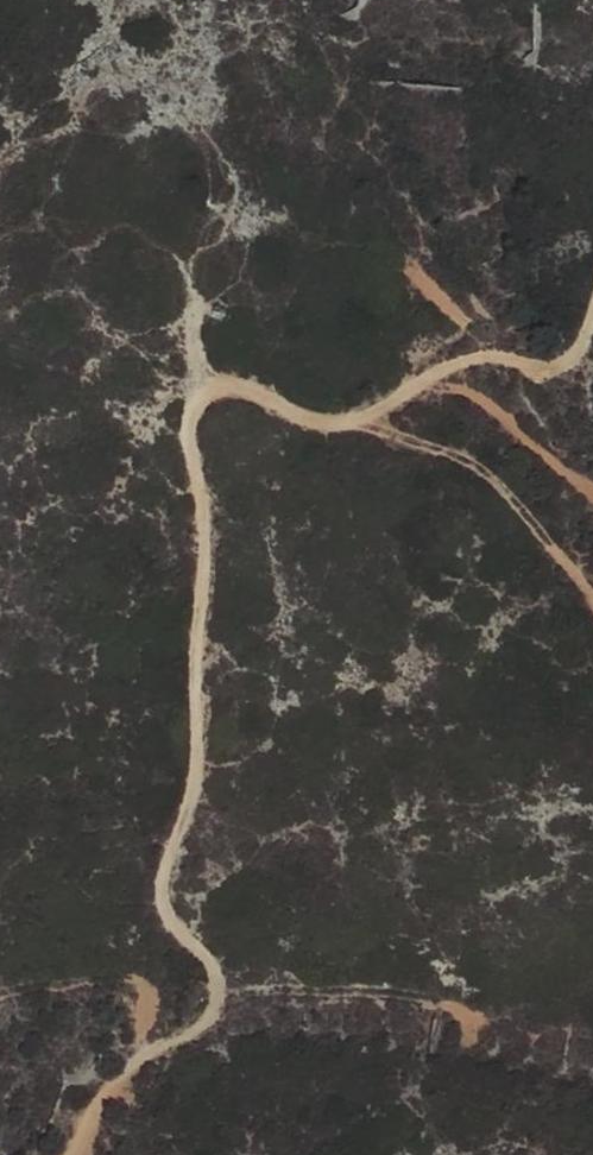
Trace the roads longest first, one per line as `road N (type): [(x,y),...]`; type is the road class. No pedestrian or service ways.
road 1 (track): [(592,340),(583,355),(491,361),(339,426),(308,424),(289,400),(258,383),(230,380),(206,393),(191,415),(187,464),(202,586),(177,682),(184,804),(155,873),(162,897),(219,966),(236,1011),(224,1033),(200,1046),(121,1063),(97,1079),(75,1154)]

